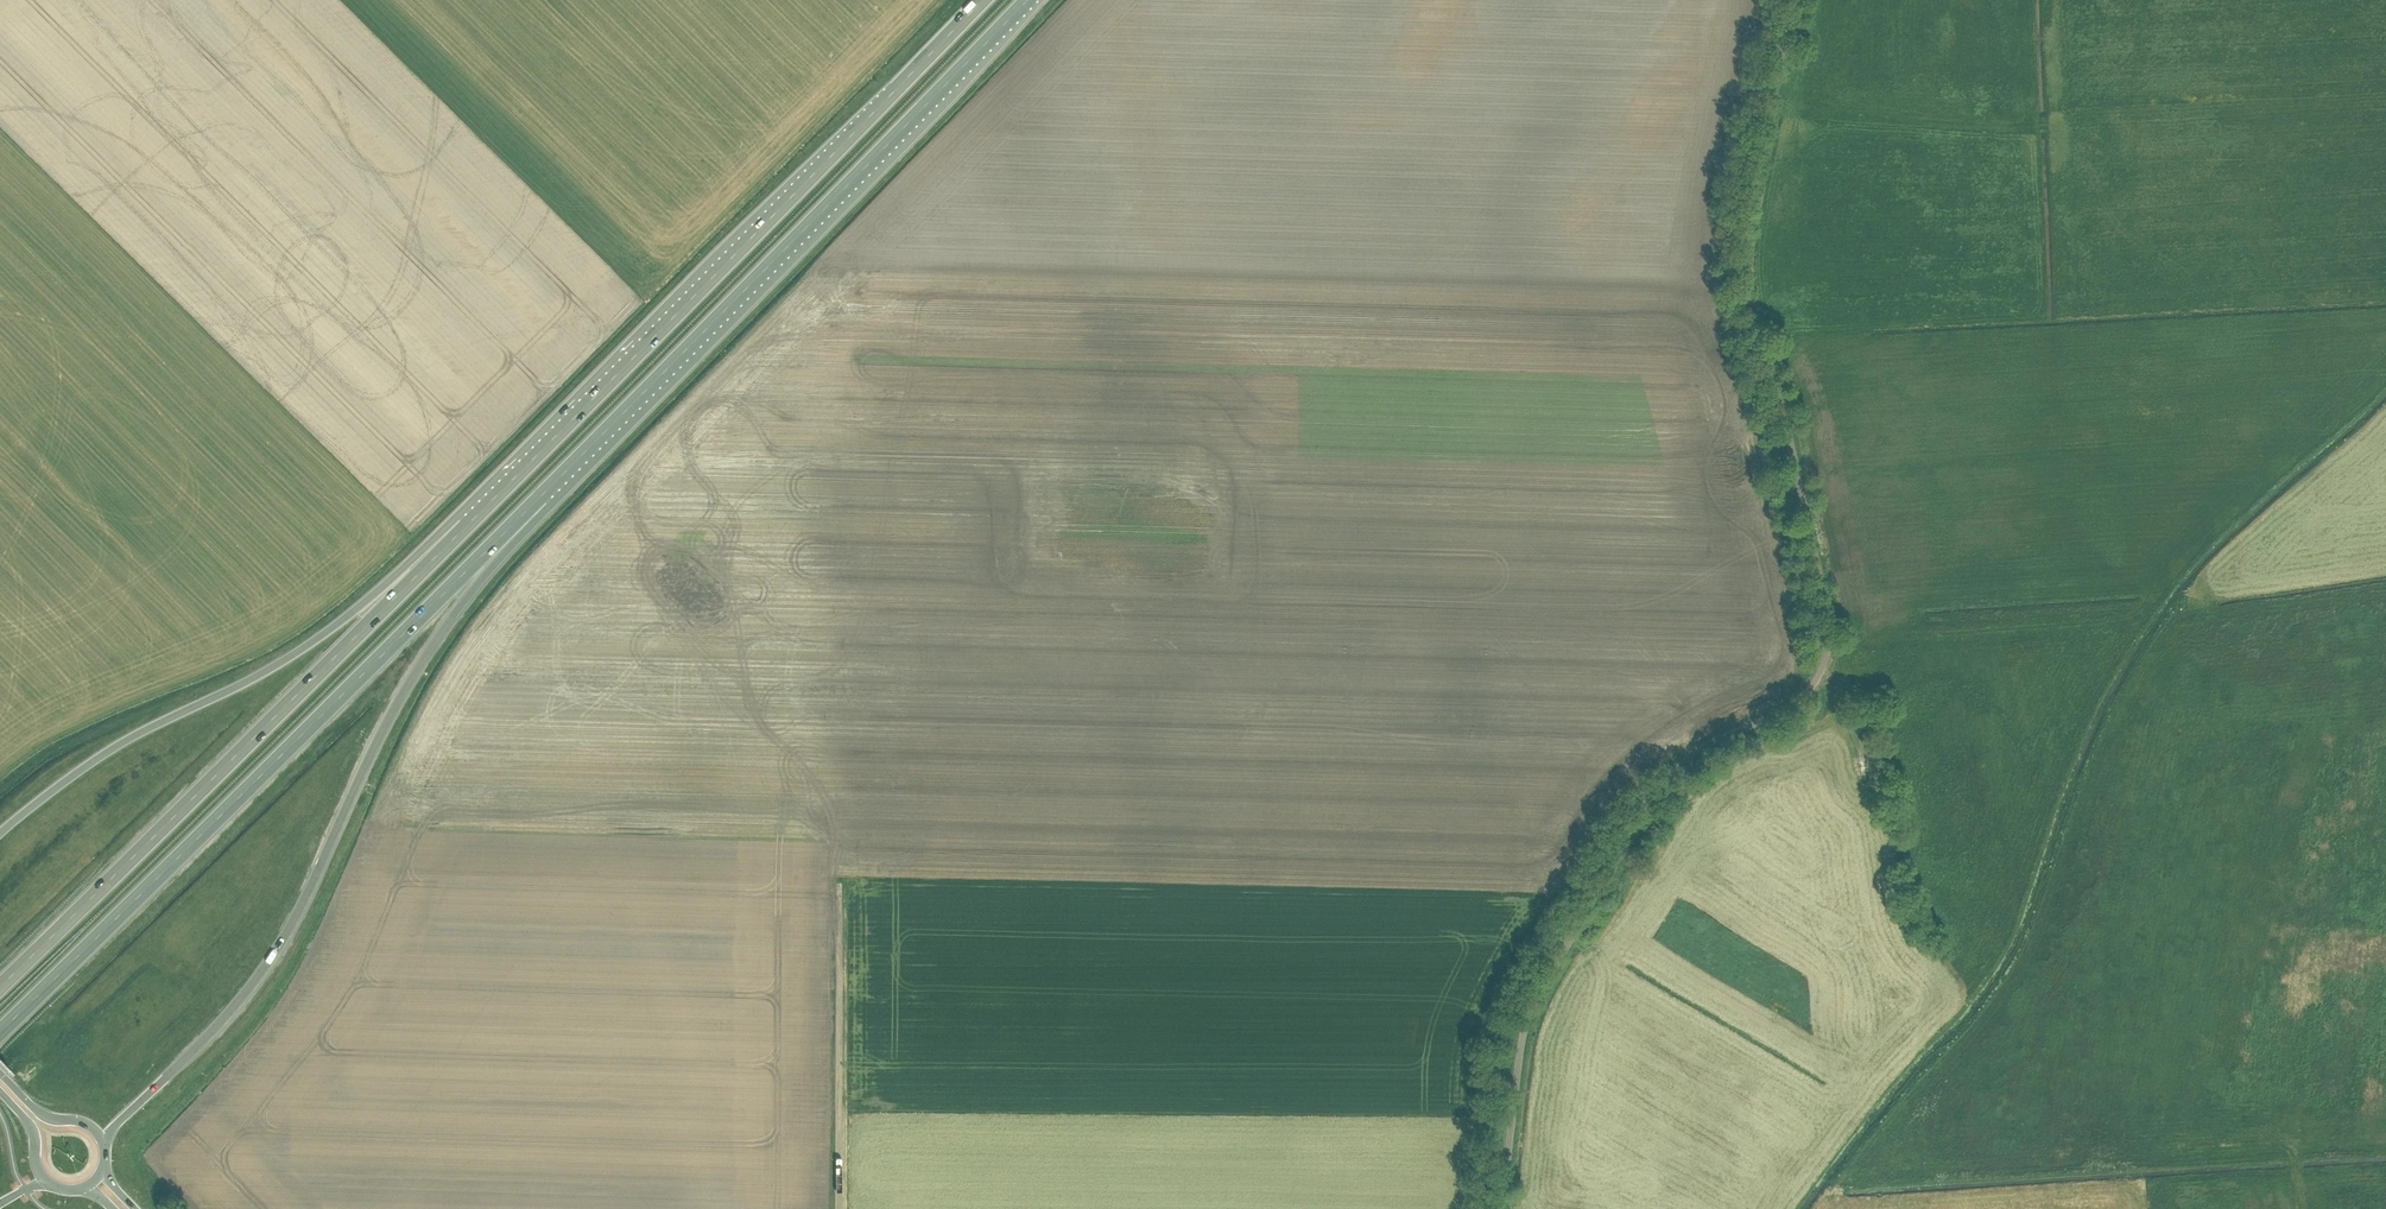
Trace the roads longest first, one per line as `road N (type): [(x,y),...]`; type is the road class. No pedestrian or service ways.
road 1 (unclassified): [(1500,1208),(1522,1040),(1539,991),(1666,781),(1703,746),(1795,702),(1818,677),(1827,647),(1782,410),(1743,278),(1792,0)]
road 2 (trunk): [(104,1147),(115,1124),(269,963),(390,712),(510,528)]
road 3 (trunk): [(510,528),(1027,0)]
road 4 (trunk): [(982,0),(467,523)]
road 5 (trunk): [(0,1032),(510,528)]
road 6 (trunk): [(467,523),(0,987)]
road 7 (trunk): [(467,523),(324,634),(84,766),(0,832)]
road 8 (unclassified): [(838,1208),(837,886)]
road 9 (primary): [(104,1147),(90,1124),(42,1114),(0,1073)]

